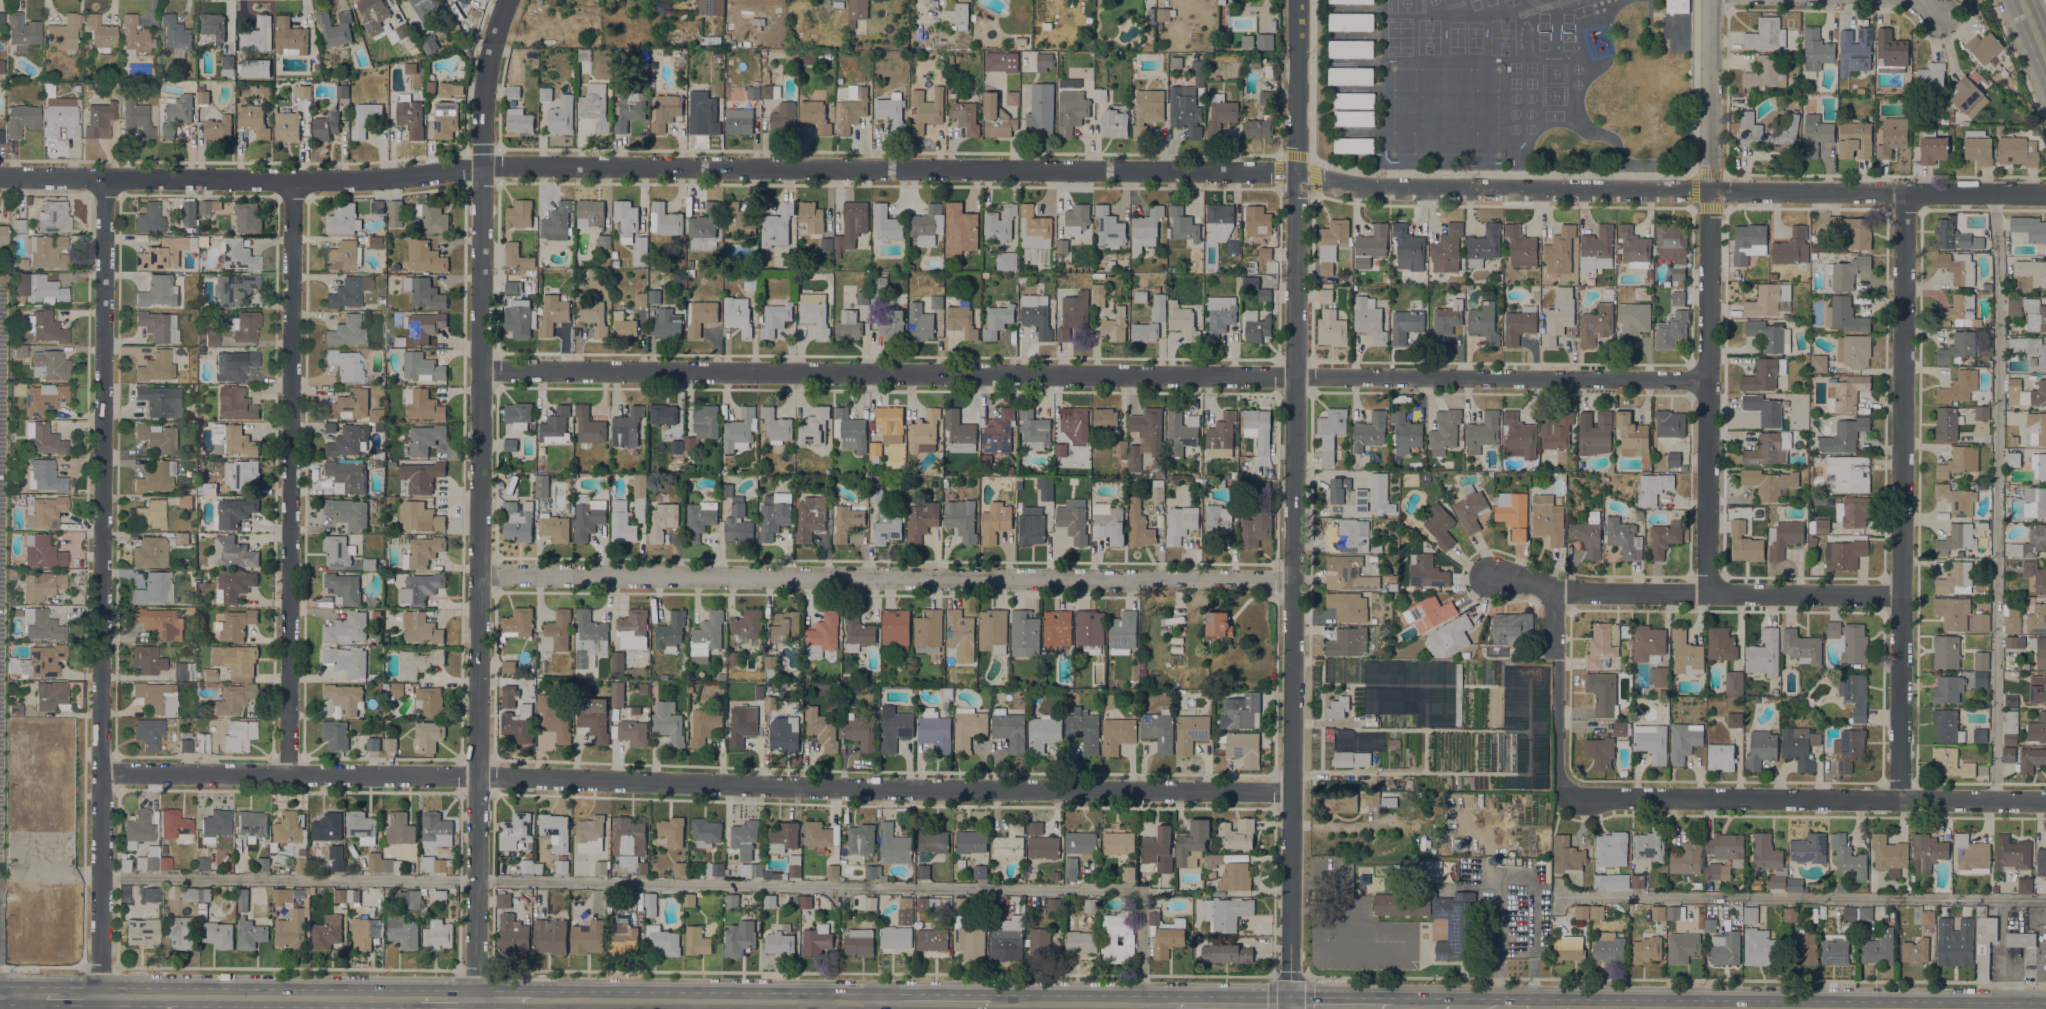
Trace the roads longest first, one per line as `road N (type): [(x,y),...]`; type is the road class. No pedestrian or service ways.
road 1 (tertiary): [(2045,194),(1389,188),(1281,172),(501,166),(379,180),(0,177)]
road 2 (residential): [(1708,380),(479,369)]
road 3 (residential): [(1291,792),(102,774)]
road 4 (residential): [(476,999),(483,148),(491,55),(514,0)]
road 5 (residential): [(1290,1008),(1298,19)]
road 6 (residential): [(100,996),(104,178)]
road 7 (residential): [(1293,578),(479,576)]
road 8 (residential): [(1899,799),(1904,195)]
road 9 (residential): [(287,775),(293,180)]
road 10 (residential): [(1707,592),(1711,0)]
road 11 (residential): [(1563,795),(2045,801)]
road 12 (residential): [(1901,594),(1600,592),(1488,573)]
road 13 (primary): [(1532,1007),(1802,1008)]
road 14 (primary): [(560,1000),(803,1002)]
road 15 (primary): [(181,997),(402,999)]
road 16 (residential): [(1563,795),(1553,589)]
road 17 (primary): [(1010,1004),(1142,1004)]
road 18 (primary): [(879,1003),(1010,1004)]

